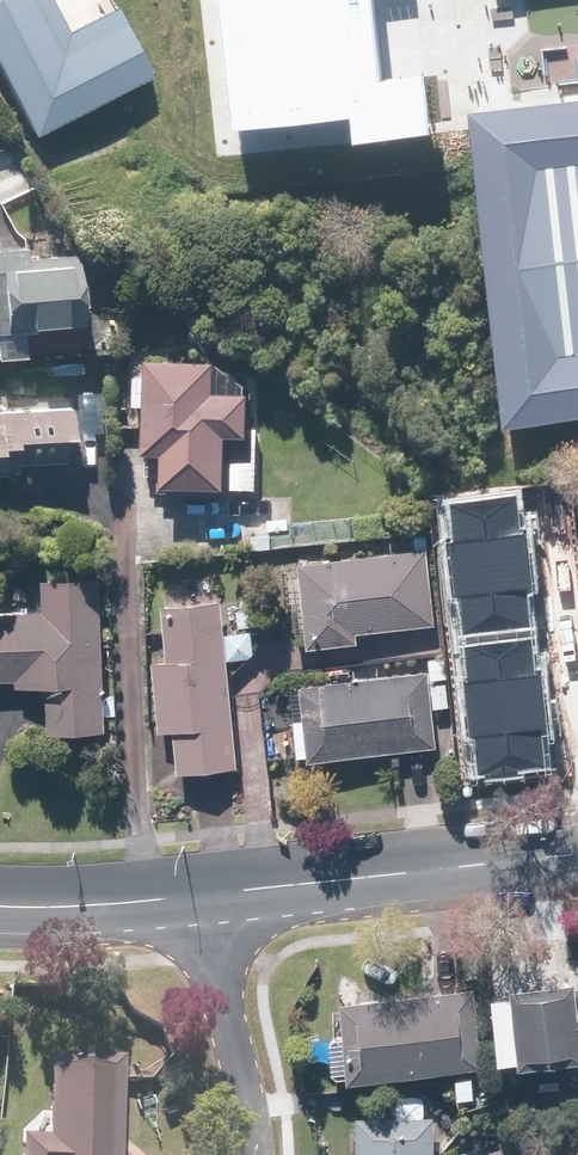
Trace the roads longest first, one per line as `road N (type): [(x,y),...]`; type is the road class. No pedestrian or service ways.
road 1 (residential): [(201,895),(577,856)]
road 2 (residential): [(201,895),(249,1096),(249,1154)]
road 3 (residential): [(0,906),(76,909),(201,895)]

